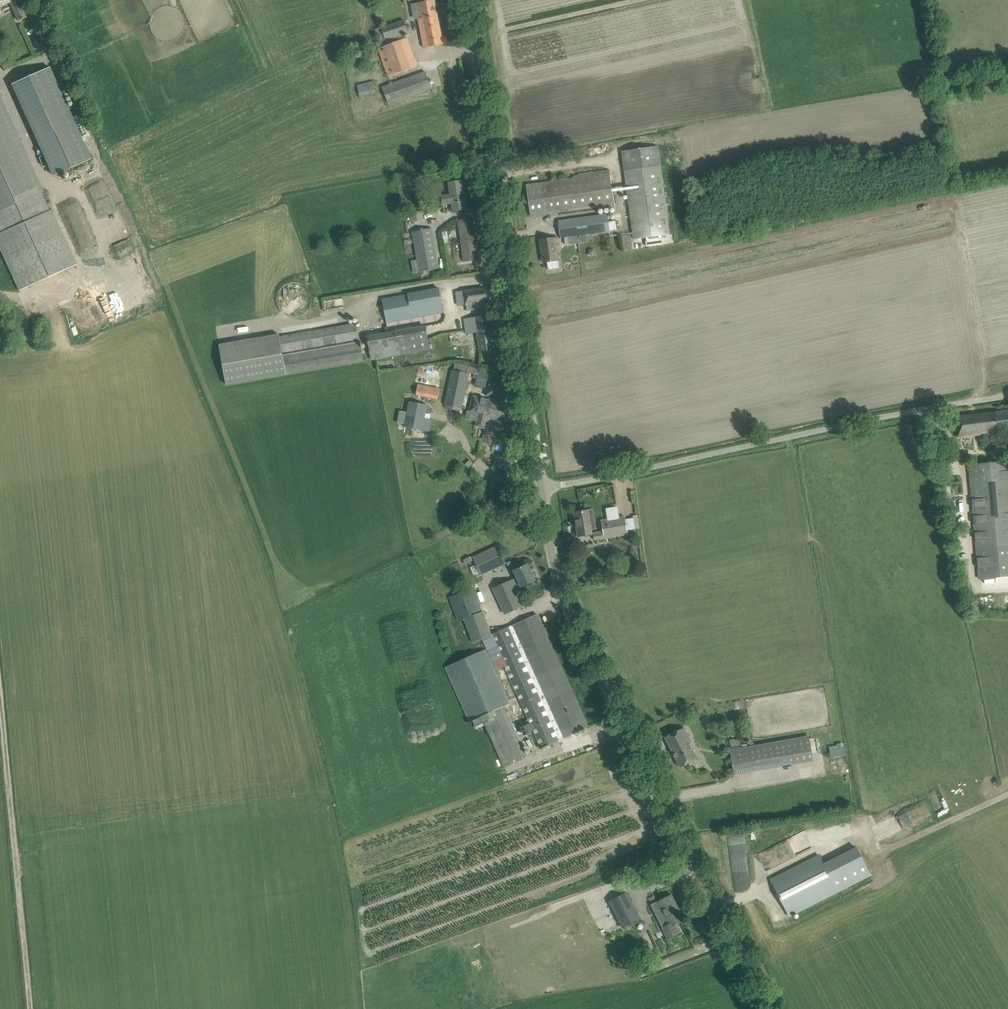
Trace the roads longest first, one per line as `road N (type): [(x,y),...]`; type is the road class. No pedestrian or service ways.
road 1 (unclassified): [(770,1008),(576,627),(541,488)]
road 2 (unclassified): [(541,488),(469,0)]
road 3 (unclassified): [(541,488),(1007,396)]
road 4 (track): [(0,701),(29,1008)]

